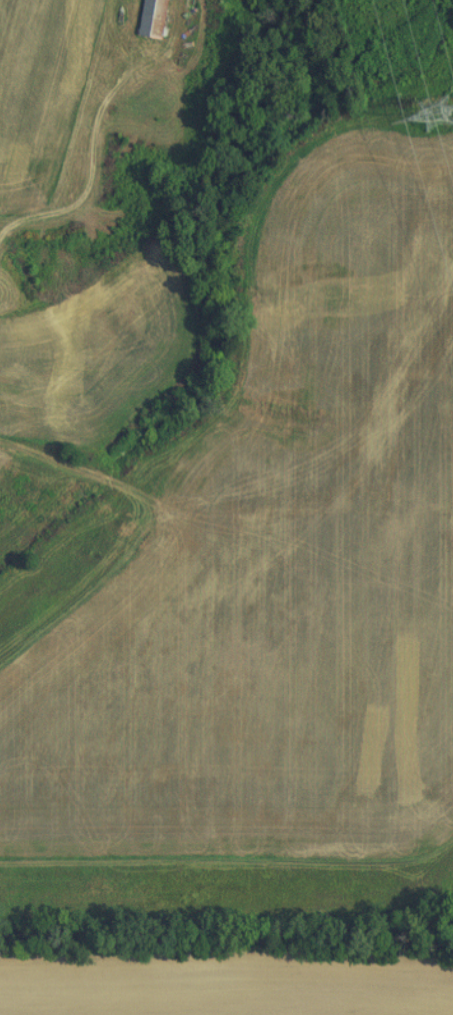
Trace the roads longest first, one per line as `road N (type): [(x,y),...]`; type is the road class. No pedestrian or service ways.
road 1 (residential): [(0,239),(16,219),(83,203),(113,101),(147,66)]

